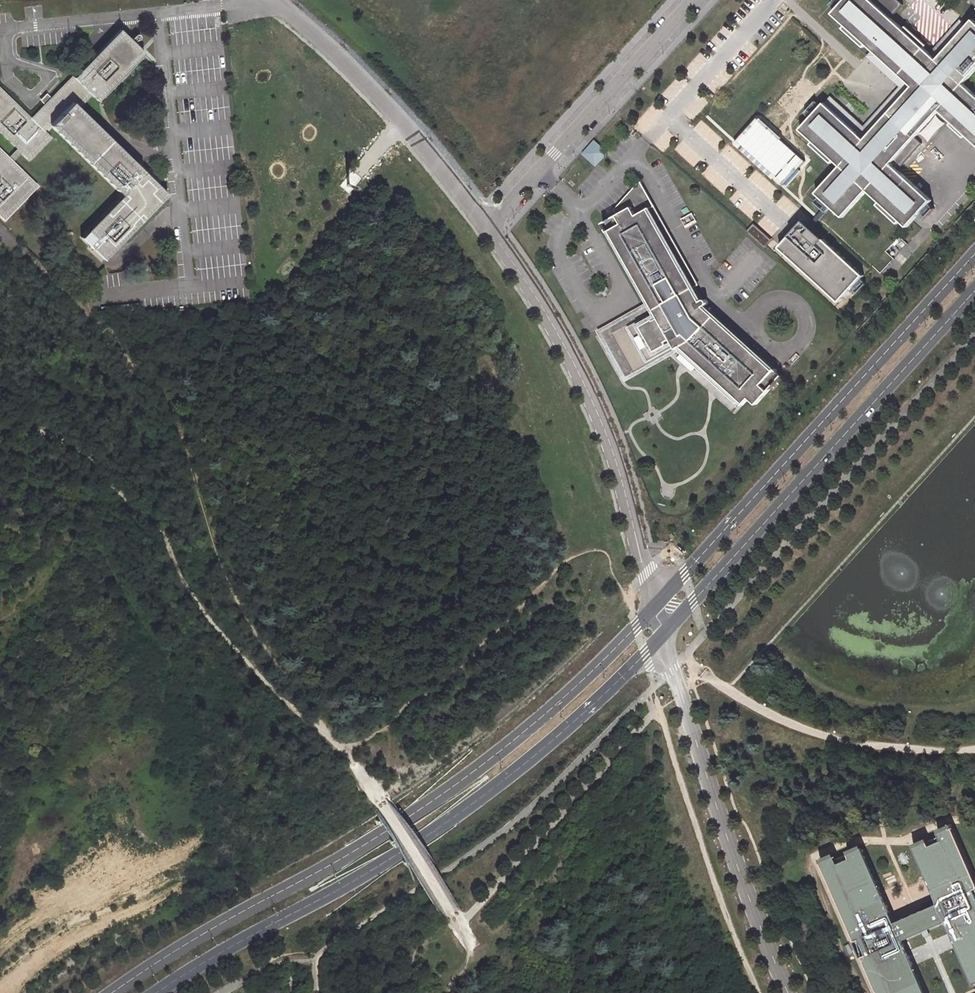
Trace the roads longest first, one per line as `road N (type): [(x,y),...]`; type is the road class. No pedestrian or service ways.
road 1 (primary): [(659,602),(461,782),(114,992)]
road 2 (primary): [(158,992),(438,828),(536,755),(661,635)]
road 3 (primary): [(974,255),(659,602)]
road 4 (primary): [(661,635),(974,292)]
road 5 (unclassified): [(659,602),(603,423),(561,338),(488,227)]
road 6 (unclassified): [(789,992),(661,635)]
road 7 (unclassified): [(488,227),(406,125),(274,0)]
road 8 (unclassified): [(488,227),(695,0)]
road 9 (unclassified): [(0,234),(88,322)]

